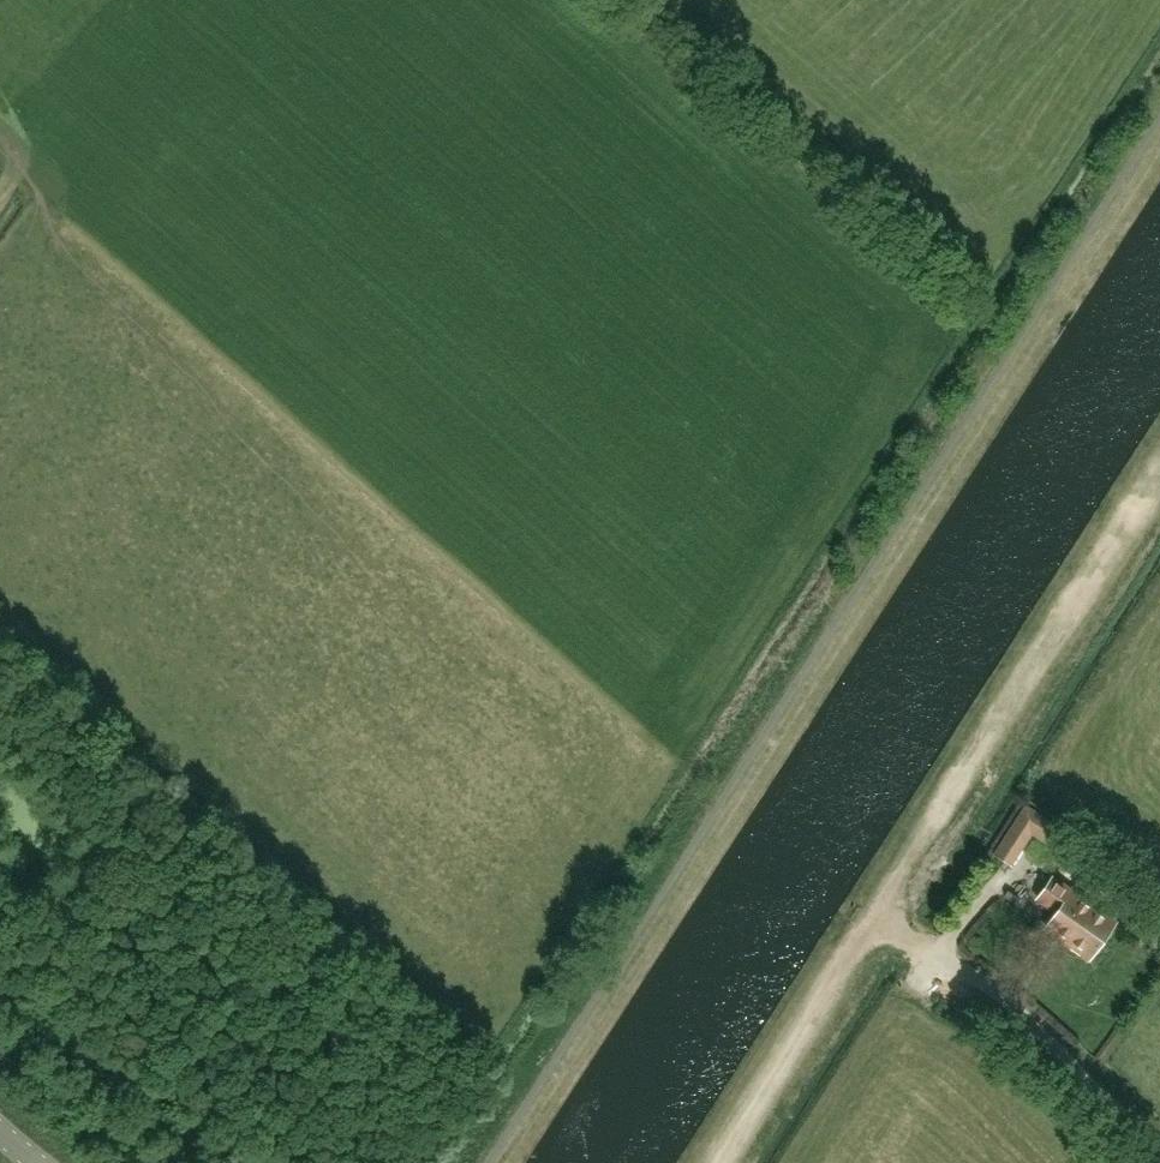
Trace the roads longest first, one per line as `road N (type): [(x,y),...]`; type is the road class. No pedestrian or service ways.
road 1 (track): [(1159,163),(511,1162)]
road 2 (track): [(1159,481),(721,1162)]
road 3 (unclassified): [(1159,1154),(1003,1000),(875,926)]

